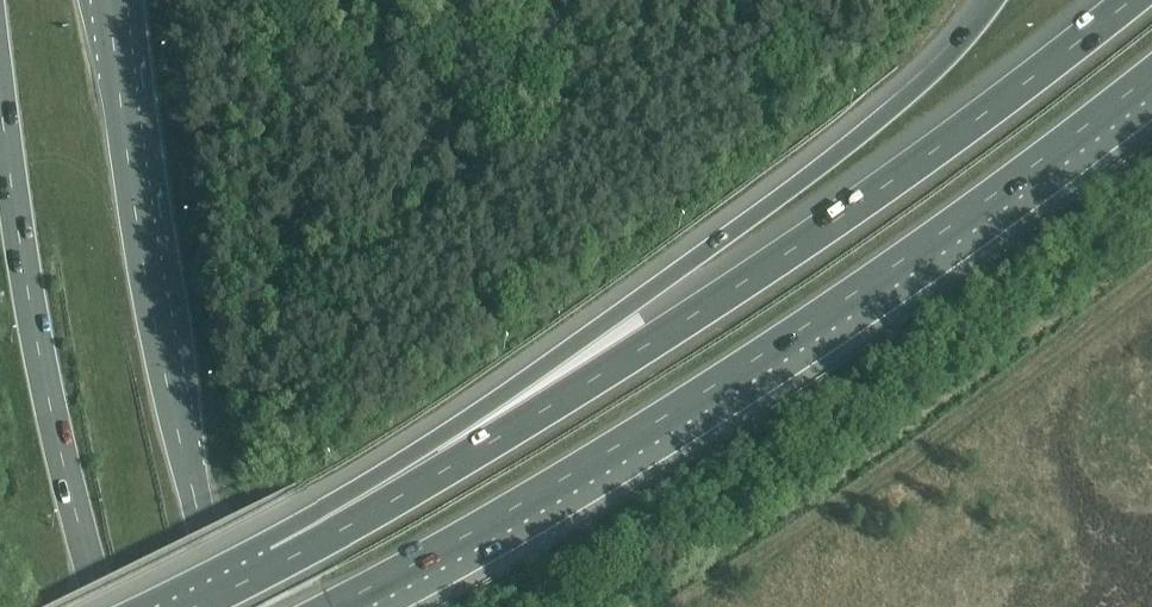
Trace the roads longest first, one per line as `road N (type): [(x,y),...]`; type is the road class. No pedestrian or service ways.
road 1 (motorway): [(1130,0),(918,161),(650,343),(307,545)]
road 2 (motorway): [(332,606),(681,400),(959,220),(1151,73)]
road 3 (motorway): [(997,0),(940,68),(843,151),(307,545)]
road 4 (trunk): [(229,606),(155,321),(108,0)]
road 5 (trunk): [(0,95),(52,412),(104,606)]
road 6 (motorway): [(307,545),(192,606)]

